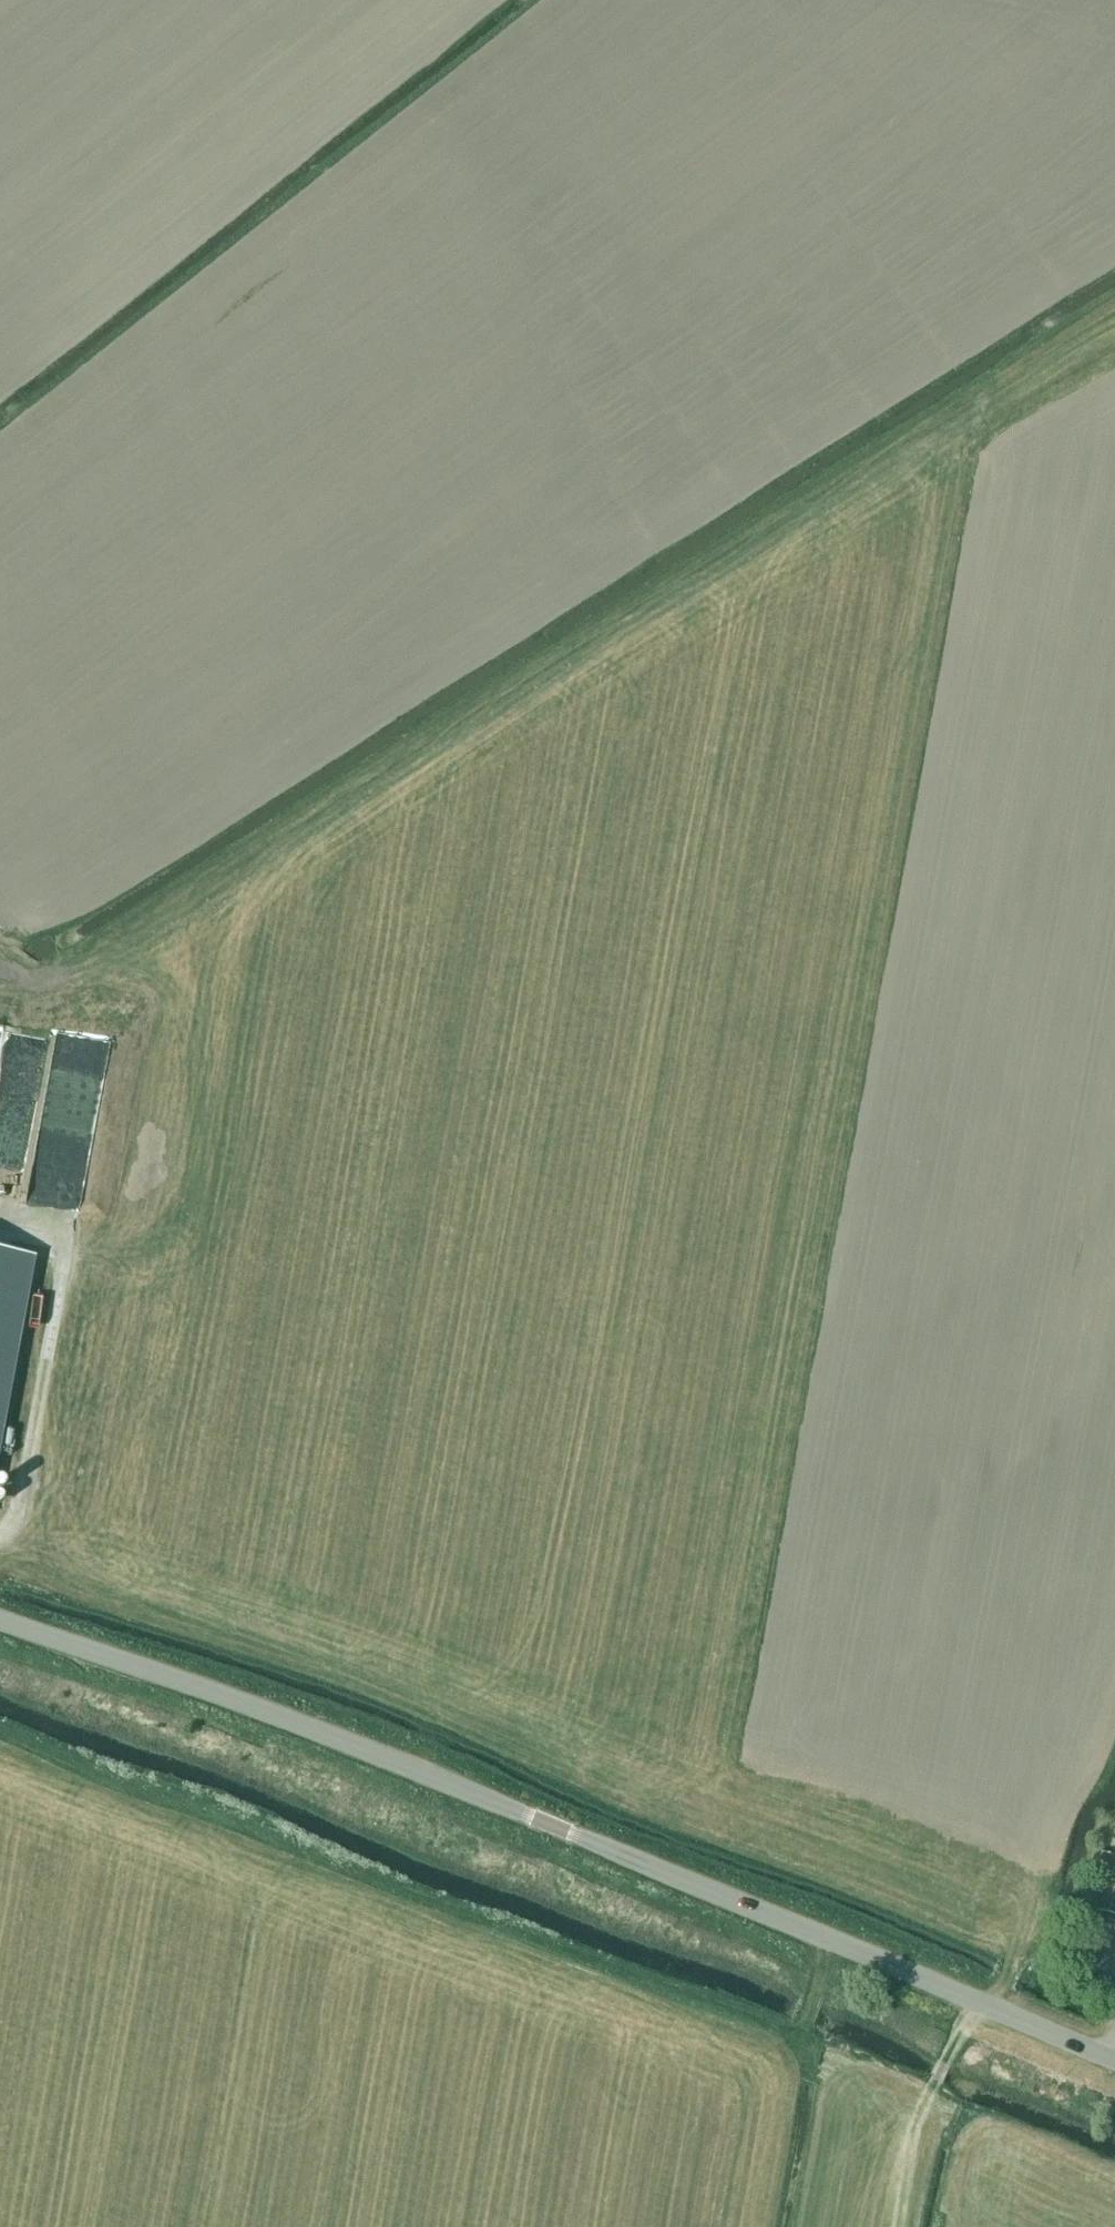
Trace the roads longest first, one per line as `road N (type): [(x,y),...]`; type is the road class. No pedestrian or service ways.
road 1 (tertiary): [(1114,2061),(349,1744),(0,1621)]

